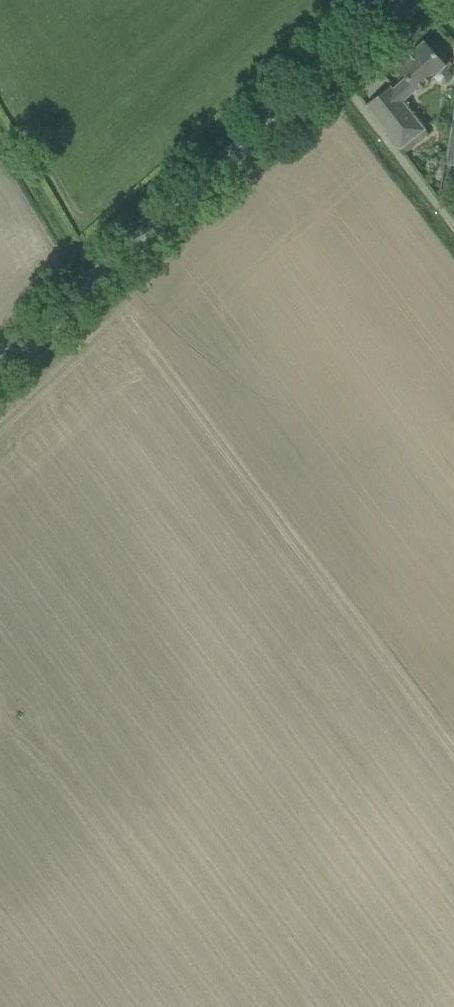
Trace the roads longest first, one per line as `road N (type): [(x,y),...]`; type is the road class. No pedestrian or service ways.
road 1 (unclassified): [(0,365),(399,0)]

